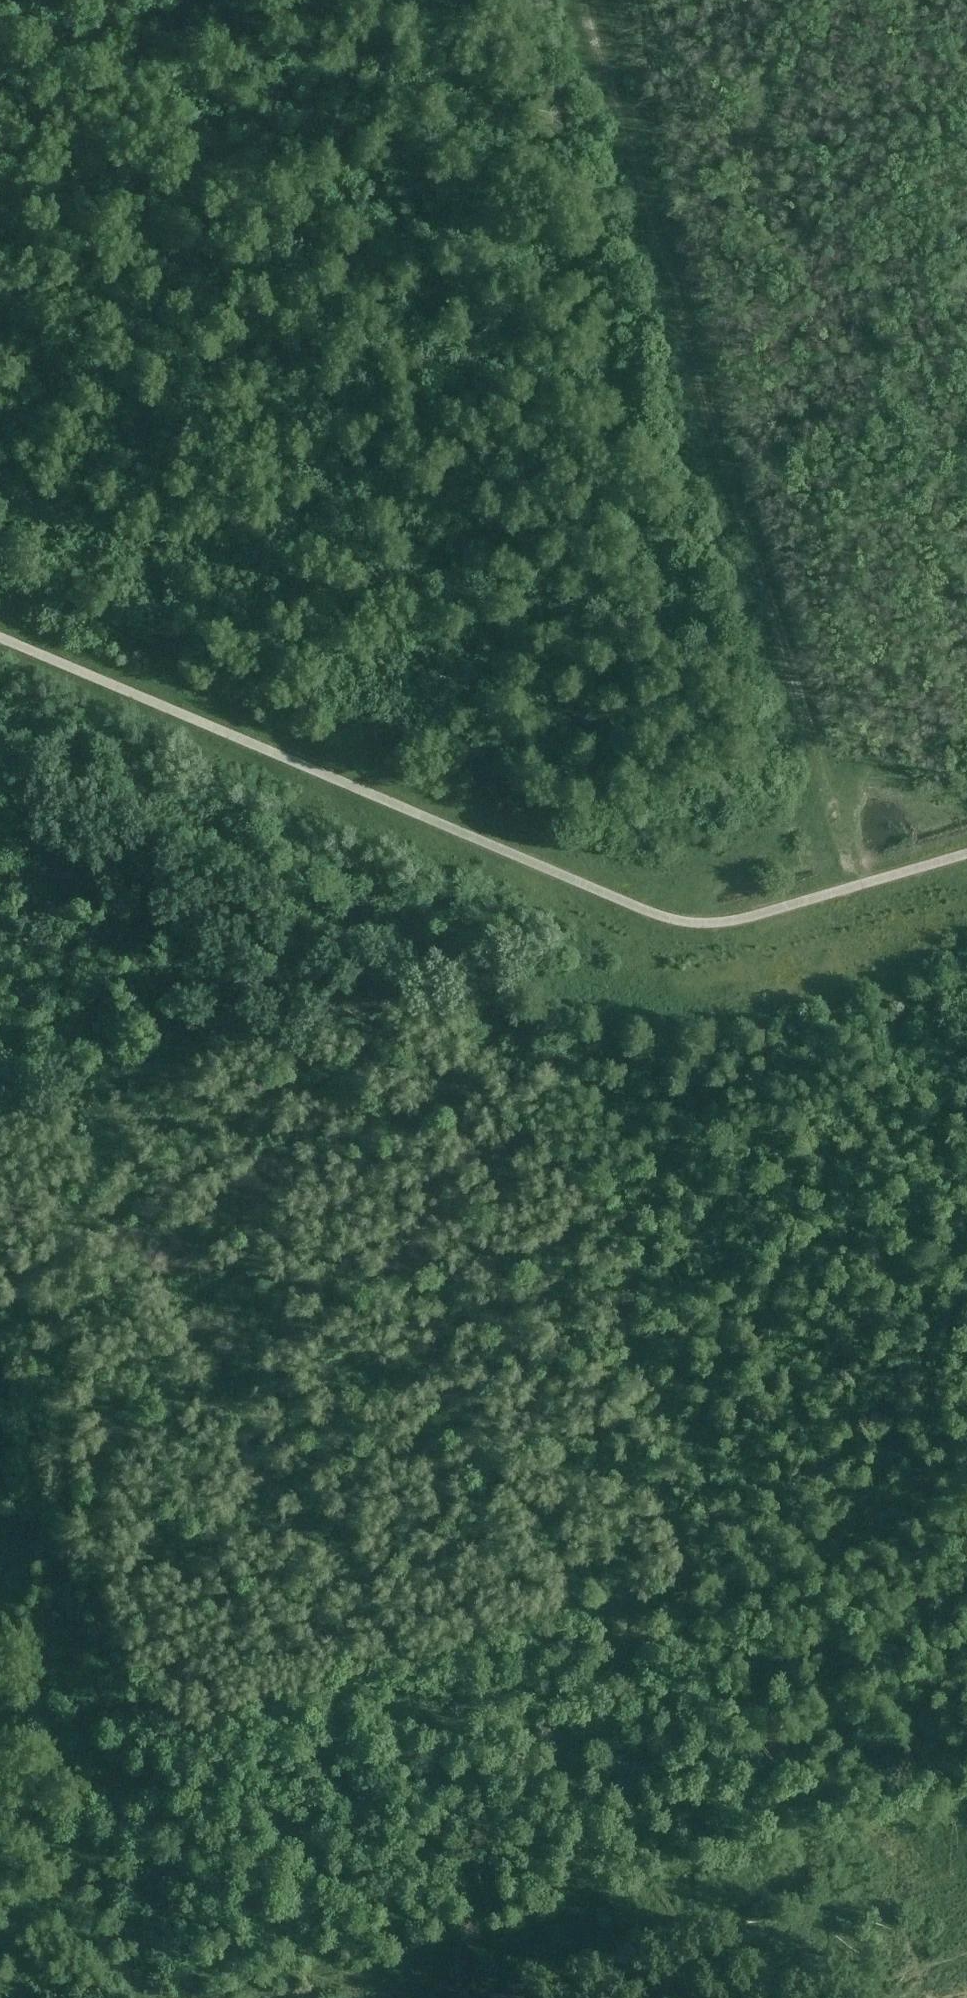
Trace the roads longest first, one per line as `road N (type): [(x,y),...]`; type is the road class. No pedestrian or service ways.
road 1 (track): [(577,0),(837,891)]

